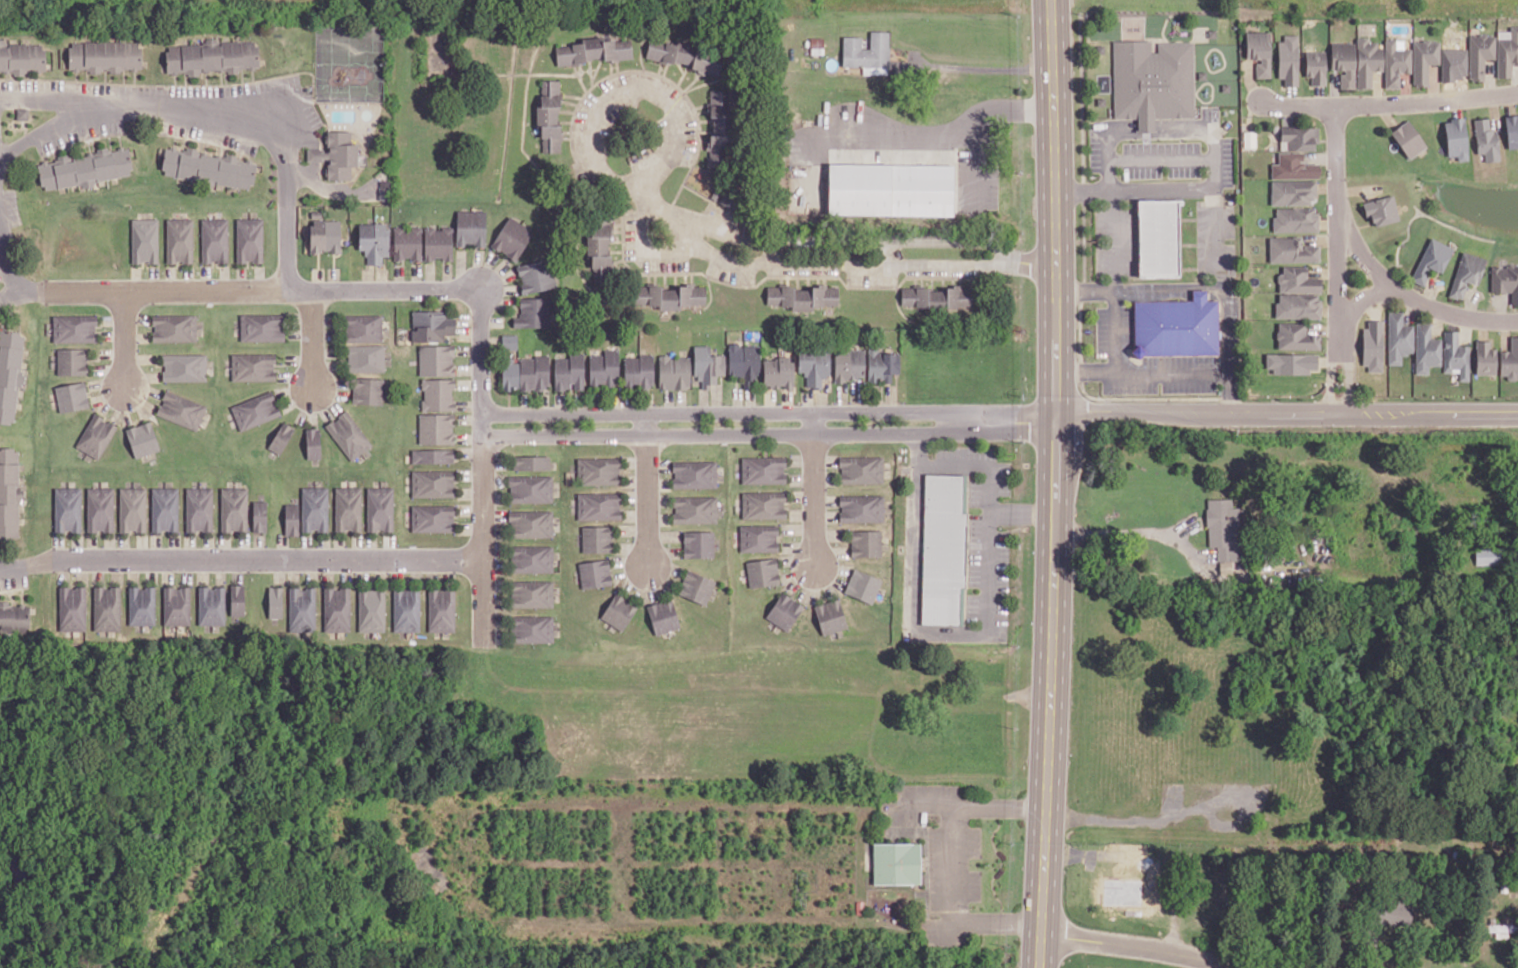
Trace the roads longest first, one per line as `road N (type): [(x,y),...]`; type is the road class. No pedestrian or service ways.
road 1 (primary): [(1053,0),(1057,512),(1040,967)]
road 2 (residential): [(483,412),(942,412),(989,422)]
road 3 (residential): [(989,422),(918,433),(484,438)]
road 4 (residential): [(485,560),(53,560),(0,572)]
road 5 (residential): [(1058,409),(1517,419)]
road 6 (residential): [(480,303),(465,291),(40,293)]
road 7 (residential): [(641,182),(662,209),(748,241),(983,243),(1016,261),(1058,264)]
road 8 (residential): [(1016,261),(749,265),(706,252),(681,218)]
road 9 (residential): [(480,303),(485,648)]
road 10 (residential): [(1336,416),(1337,105)]
road 11 (residential): [(651,178),(613,179),(593,147),(600,115),(627,94),(659,97),(674,115),(672,156),(651,178)]
road 12 (residential): [(1517,98),(1412,109),(1262,101)]
road 13 (residential): [(1341,237),(1380,293),(1401,304),(1474,326),(1517,326)]
road 14 (residential): [(1041,936),(1233,967)]
road 15 (residential): [(814,412),(816,566)]
road 16 (residential): [(647,412),(648,565)]

